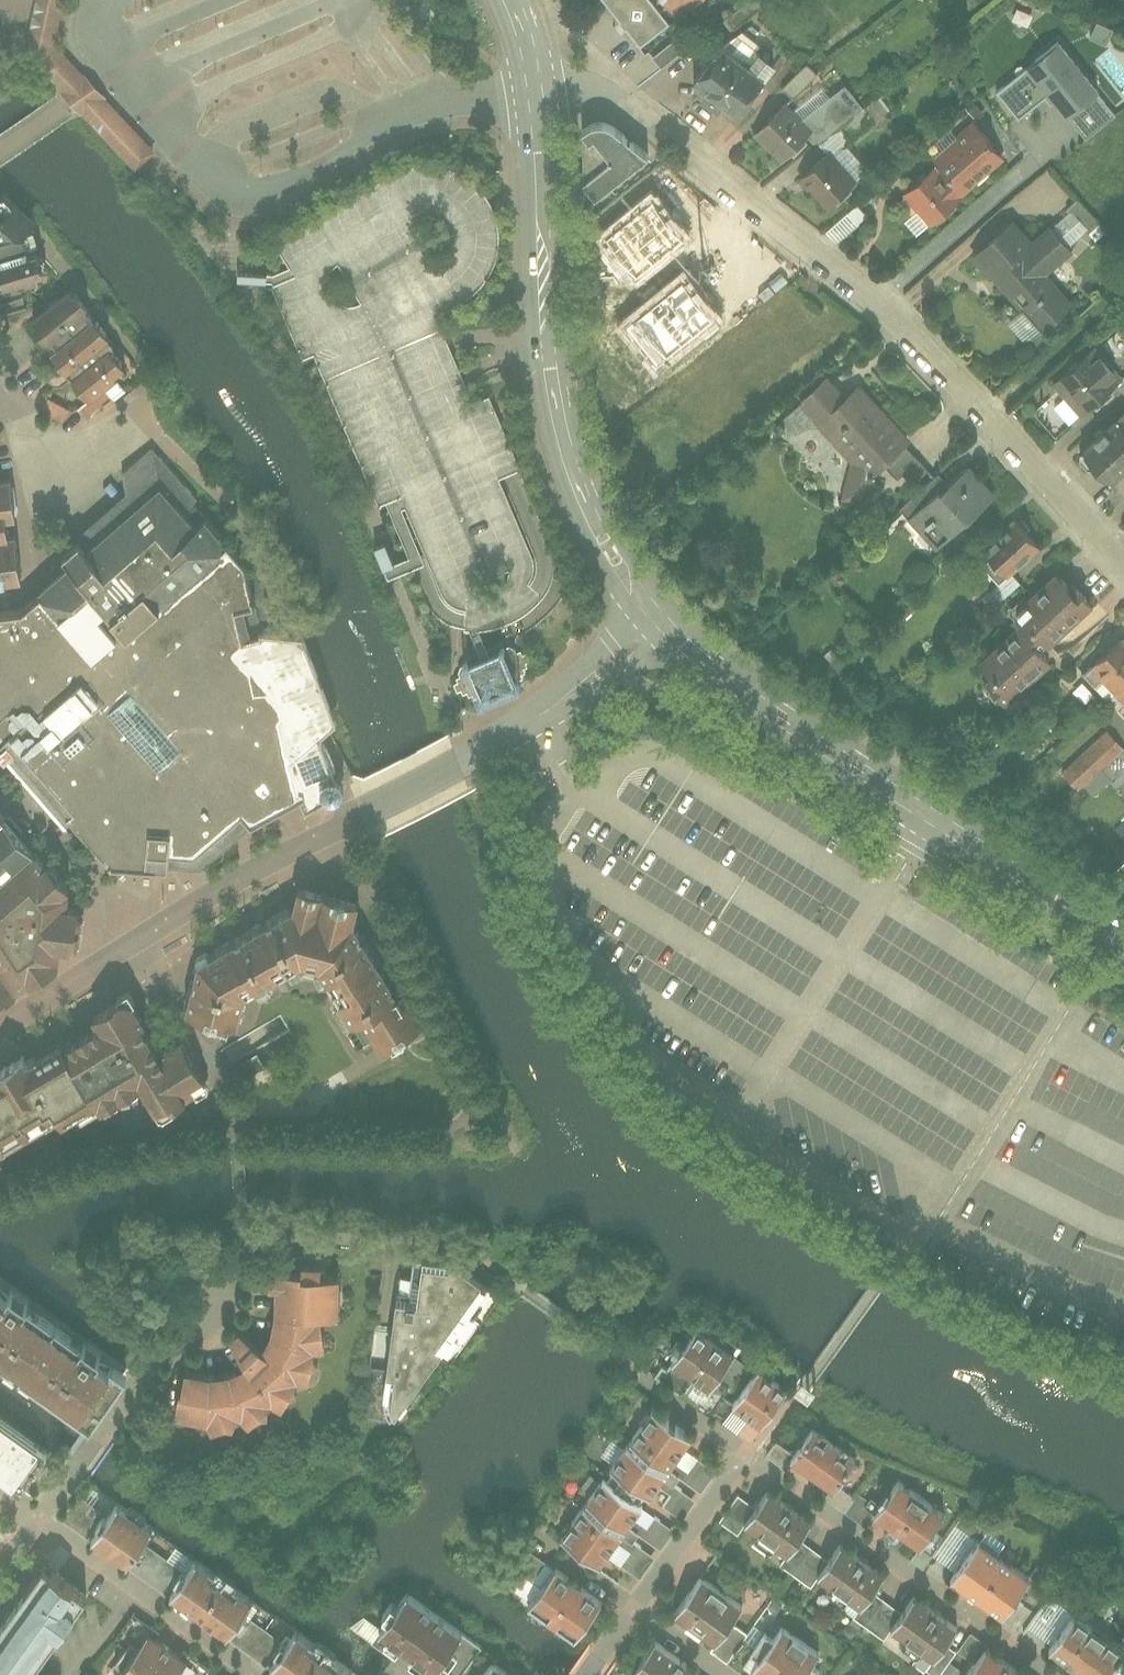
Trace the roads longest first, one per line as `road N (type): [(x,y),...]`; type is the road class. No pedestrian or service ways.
road 1 (residential): [(536,98),(595,98),(640,114),(895,307),(1123,561)]
road 2 (tertiary): [(536,98),(557,416),(591,515),(665,631)]
road 3 (tertiary): [(665,631),(823,750),(1123,942)]
road 4 (residential): [(36,1523),(63,1463),(249,1228),(316,1212),(408,1229)]
road 5 (residential): [(1064,1674),(751,1454)]
road 6 (residential): [(249,1674),(36,1523)]
road 7 (residential): [(638,1604),(751,1454)]
road 8 (residential): [(480,748),(626,660)]
road 9 (residential): [(751,1454),(644,1374)]
road 10 (residential): [(739,1674),(638,1604)]

